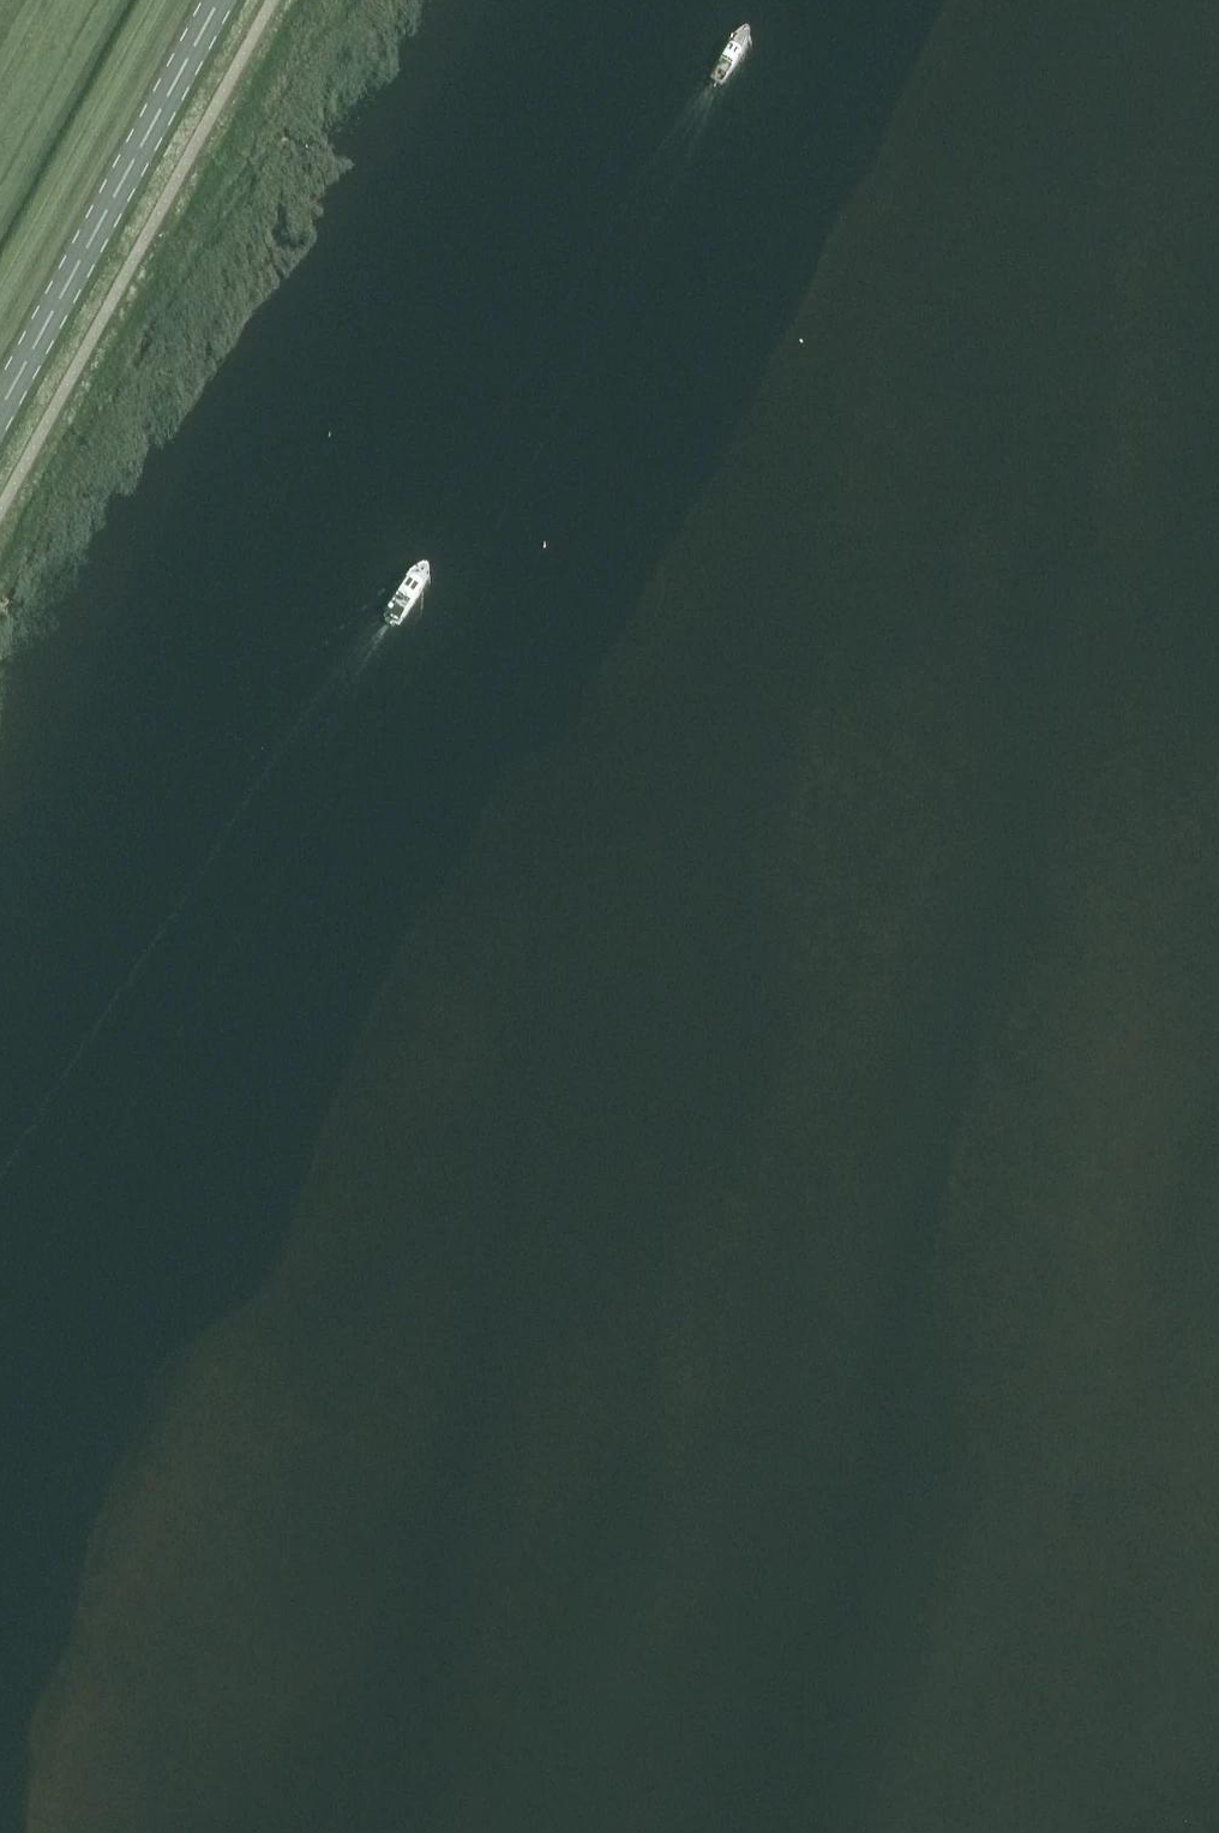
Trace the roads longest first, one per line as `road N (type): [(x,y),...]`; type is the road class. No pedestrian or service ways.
road 1 (primary): [(0,409),(219,0)]

